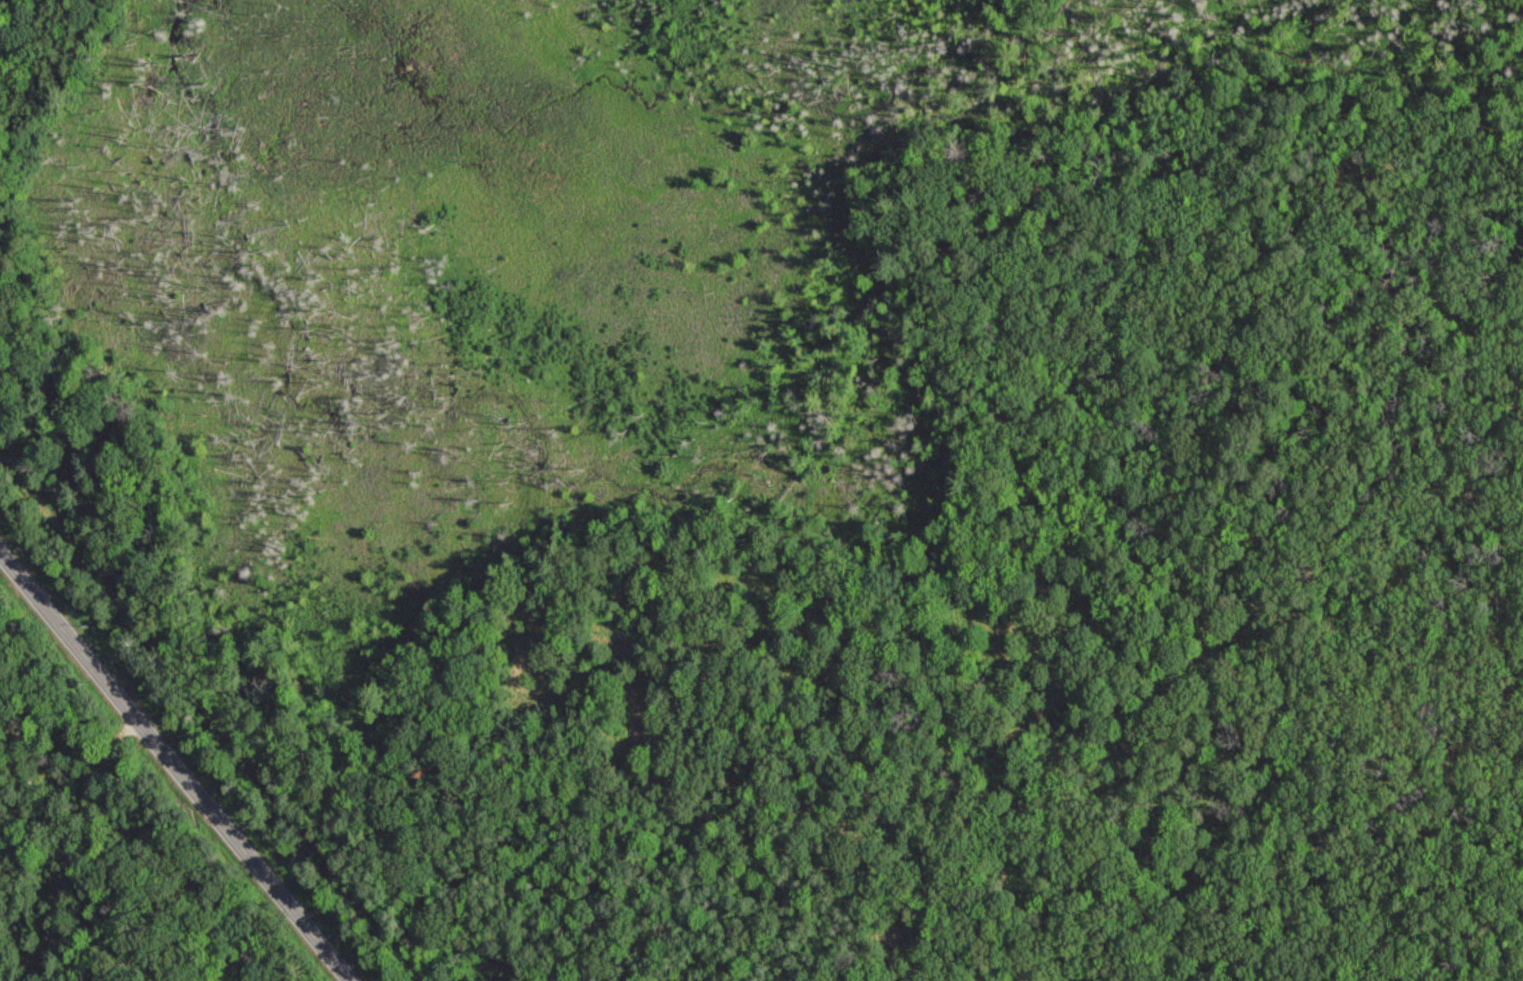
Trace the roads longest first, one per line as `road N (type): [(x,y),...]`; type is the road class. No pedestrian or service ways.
road 1 (tertiary): [(0,552),(351,980)]

